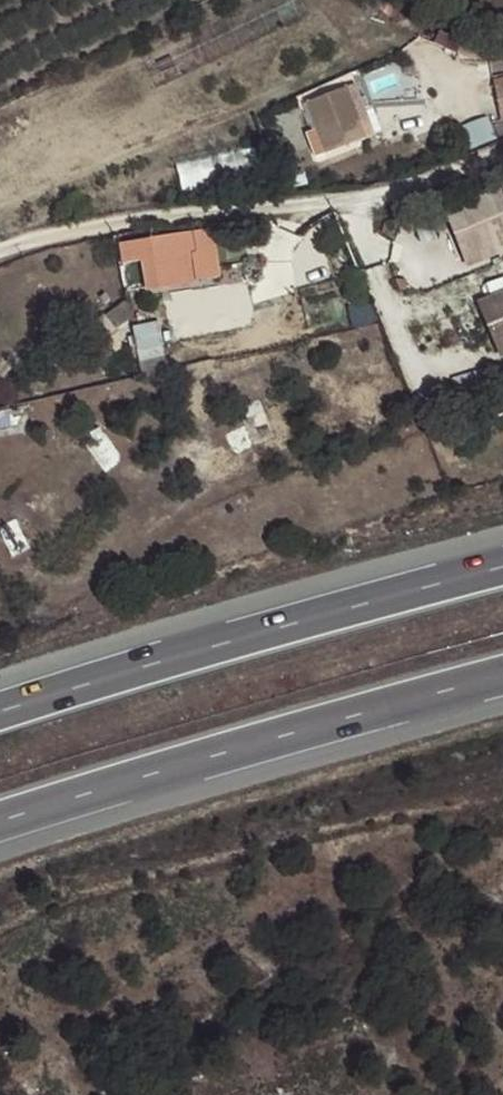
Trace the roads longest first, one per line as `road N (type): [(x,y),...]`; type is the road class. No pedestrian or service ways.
road 1 (motorway): [(0,822),(502,676)]
road 2 (motorway): [(502,569),(0,712)]
road 3 (unclassified): [(0,246),(389,199),(502,168)]

